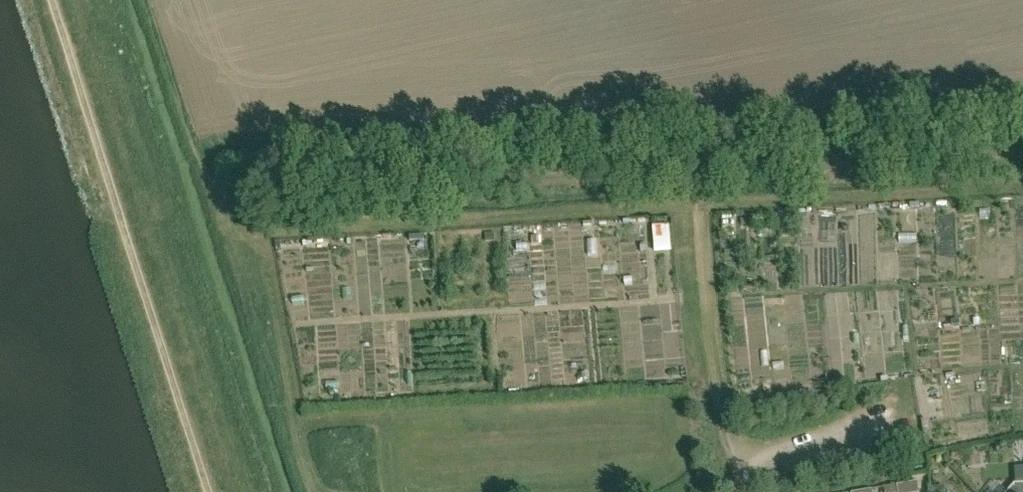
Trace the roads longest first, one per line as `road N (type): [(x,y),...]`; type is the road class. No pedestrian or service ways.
road 1 (track): [(52,0),(207,491)]

